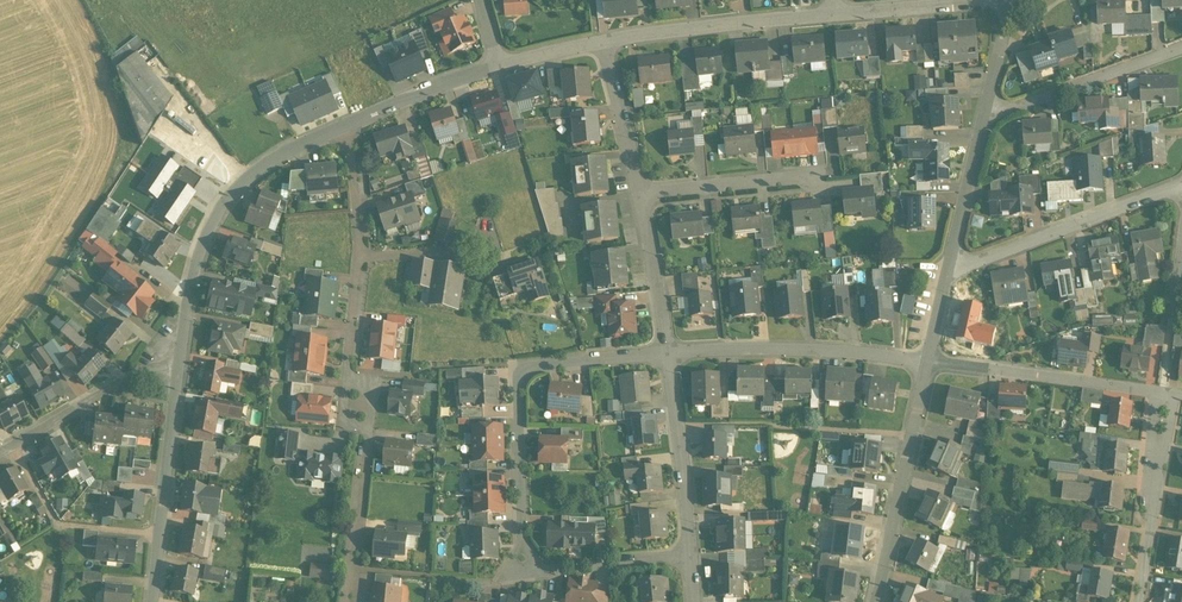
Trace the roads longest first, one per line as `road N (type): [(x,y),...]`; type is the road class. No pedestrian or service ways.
road 1 (residential): [(667,355),(525,370),(525,562)]
road 2 (residential): [(178,369),(192,279),(221,208),(266,166),(348,126)]
road 3 (residential): [(928,361),(807,349),(667,355)]
road 4 (residential): [(348,126),(361,237),(348,379)]
road 5 (residential): [(950,269),(1181,185)]
road 6 (residential): [(877,601),(928,361)]
road 7 (residential): [(1165,392),(928,361)]
road 8 (residential): [(603,42),(835,15)]
road 9 (residential): [(152,601),(178,369)]
road 10 (residential): [(1165,392),(1138,601)]
road 11 (residential): [(984,118),(1181,46)]
road 12 (residential): [(0,454),(141,373),(178,369)]
road 13 (residential): [(667,355),(691,552)]
road 14 (residential): [(369,427),(352,601)]
road 15 (residential): [(640,194),(814,181)]
road 16 (residential): [(835,15),(1008,0)]
road 17 (residential): [(640,194),(667,355)]
road 18 (residential): [(348,126),(499,66)]
road 19 (residential): [(603,42),(640,194)]
road 20 (residential): [(950,269),(984,118)]
road 21 (residential): [(984,118),(1008,0)]

